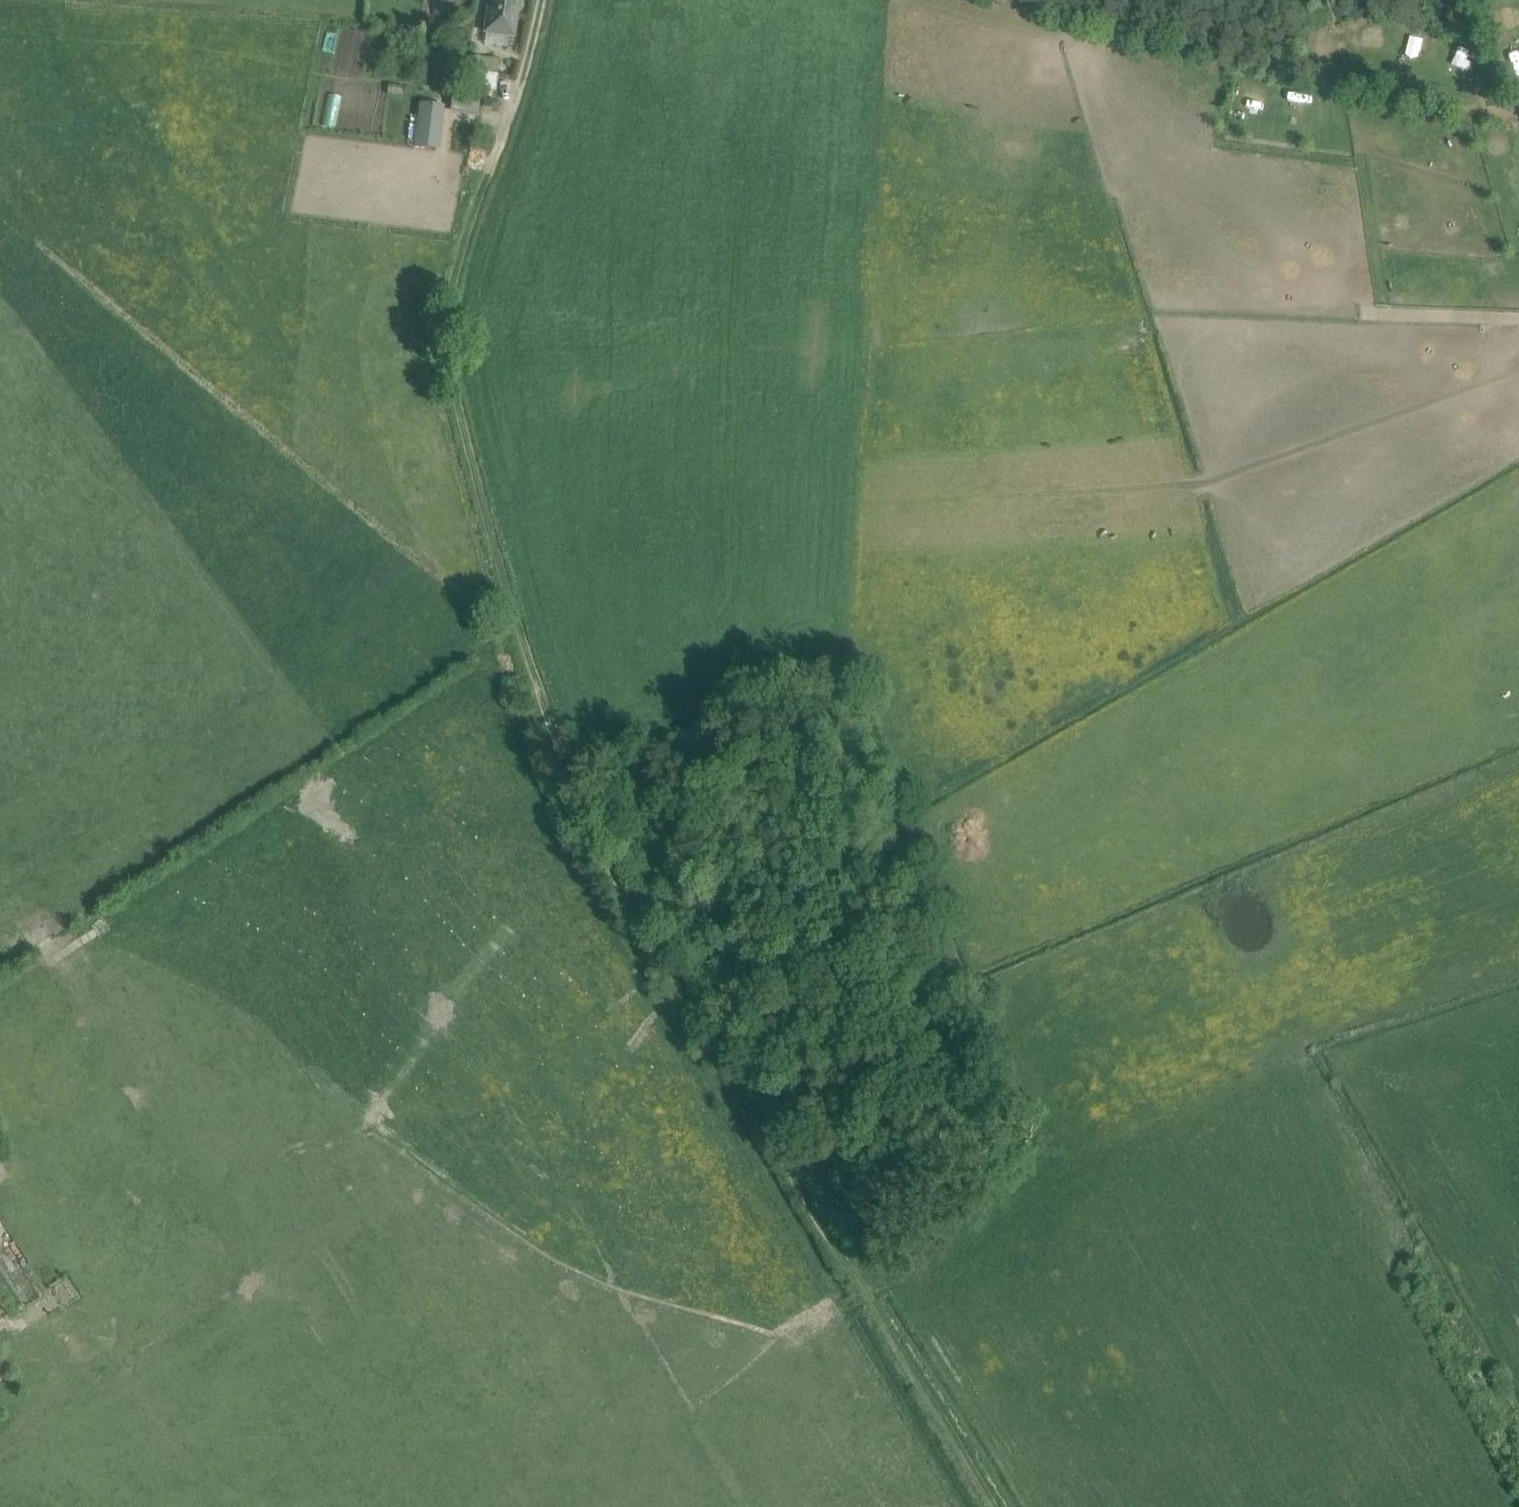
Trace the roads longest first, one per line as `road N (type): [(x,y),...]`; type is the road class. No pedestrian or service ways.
road 1 (track): [(539,0),(464,223),(451,299),(453,376),(529,685),(587,835),(985,1506)]

